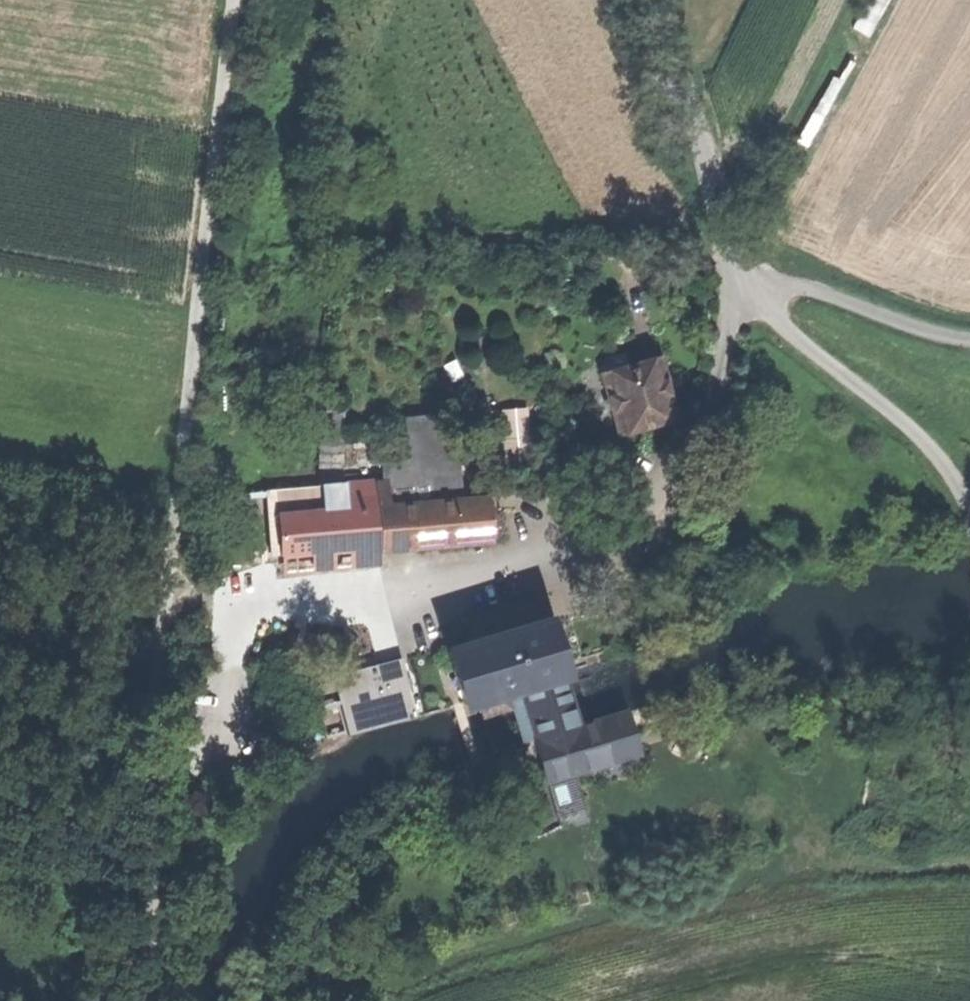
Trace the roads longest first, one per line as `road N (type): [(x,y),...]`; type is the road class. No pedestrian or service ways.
road 1 (unclassified): [(167,595),(291,603),(469,581),(634,534),(696,461),(750,272),(725,233),(658,0)]
road 2 (track): [(750,272),(769,315),(893,416),(950,476),(969,523)]

